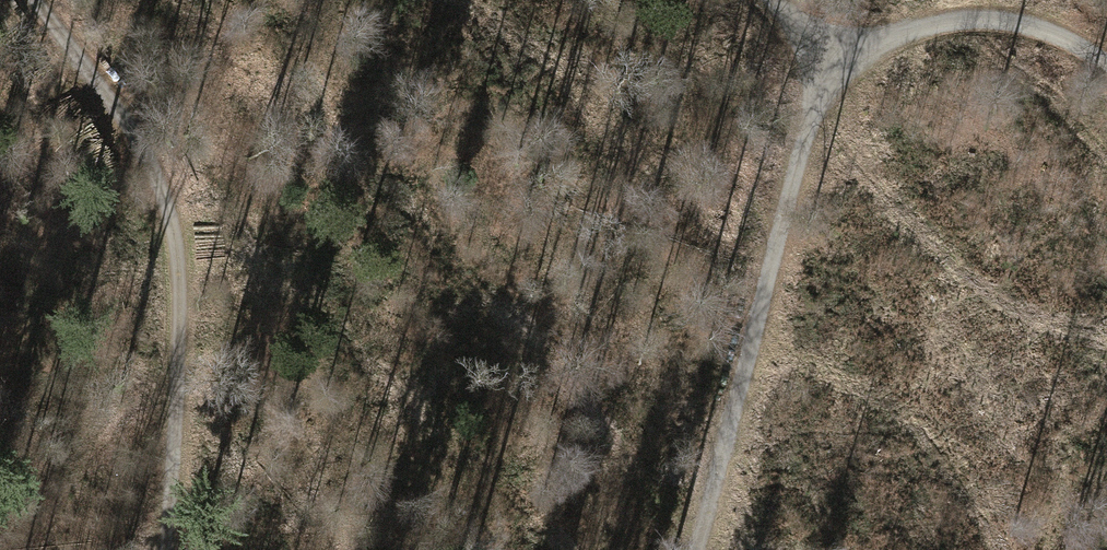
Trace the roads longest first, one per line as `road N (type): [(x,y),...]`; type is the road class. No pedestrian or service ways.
road 1 (track): [(832,52),(693,549)]
road 2 (track): [(781,0),(832,52),(966,12),(1083,35),(1106,53)]
road 3 (track): [(167,549),(181,366),(176,205)]
road 4 (track): [(32,0),(176,205)]

